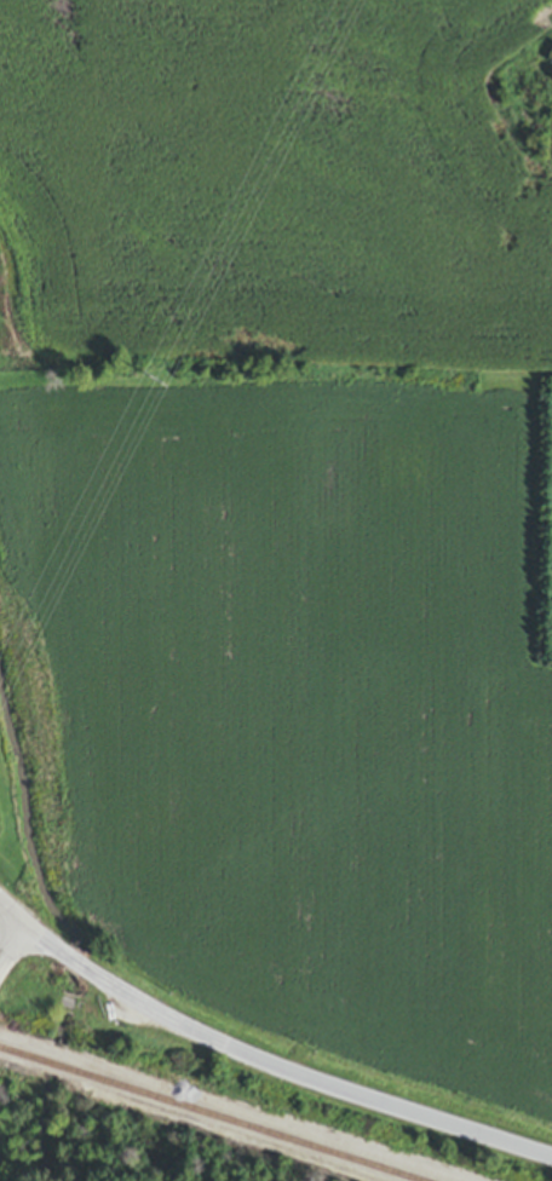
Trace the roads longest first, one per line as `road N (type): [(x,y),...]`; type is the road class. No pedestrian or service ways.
road 1 (residential): [(551,1160),(282,1073),(163,1020),(80,969)]

